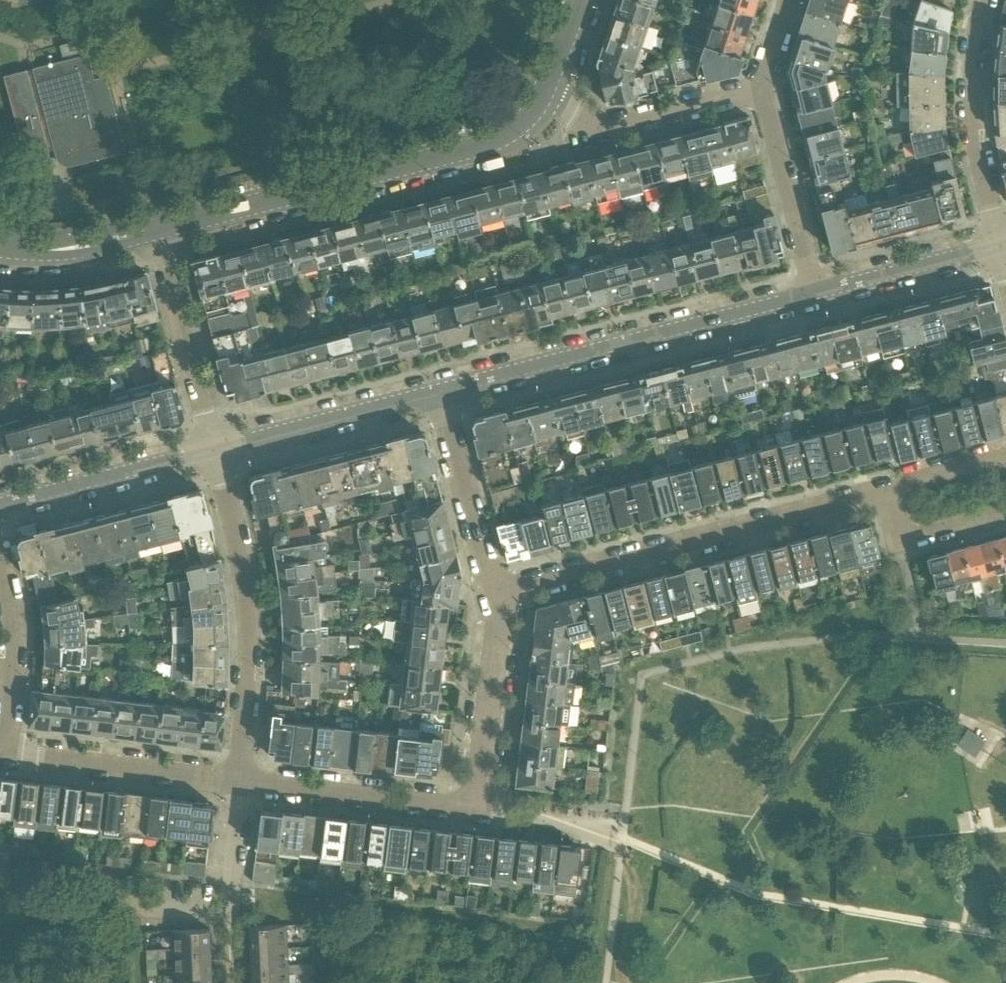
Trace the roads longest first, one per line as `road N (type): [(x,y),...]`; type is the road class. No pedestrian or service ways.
road 1 (residential): [(156,229),(491,142),(544,96)]
road 2 (residential): [(506,588),(890,490)]
road 3 (residential): [(441,390),(815,290)]
road 4 (residential): [(241,779),(252,635),(215,447)]
road 5 (residential): [(1002,241),(977,142),(972,60),(985,0)]
road 6 (residential): [(480,791),(454,804),(241,779)]
road 7 (residential): [(241,779),(8,749)]
road 8 (residential): [(544,96),(597,131),(762,90)]
road 9 (residential): [(215,447),(441,390)]
road 10 (residential): [(215,447),(156,229)]
road 11 (residential): [(0,505),(215,447)]
road 12 (residential): [(506,588),(493,573),(441,390)]
road 13 (residential): [(815,290),(762,90)]
road 14 (residential): [(480,791),(506,588)]
road 15 (residential): [(815,290),(1002,241)]
road 16 (residential): [(8,749),(15,664),(0,573)]
road 17 (residential): [(0,246),(49,251),(156,229)]
road 18 (residential): [(890,490),(904,538),(1005,512)]
road 19 (residential): [(890,490),(1005,458)]

